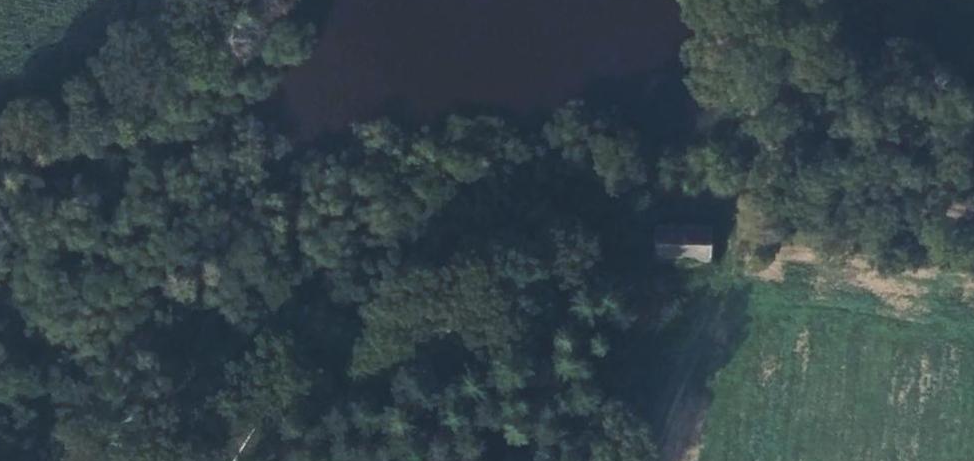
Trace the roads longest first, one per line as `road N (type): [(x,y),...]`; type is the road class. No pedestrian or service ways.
road 1 (track): [(973,188),(811,141),(696,0)]

